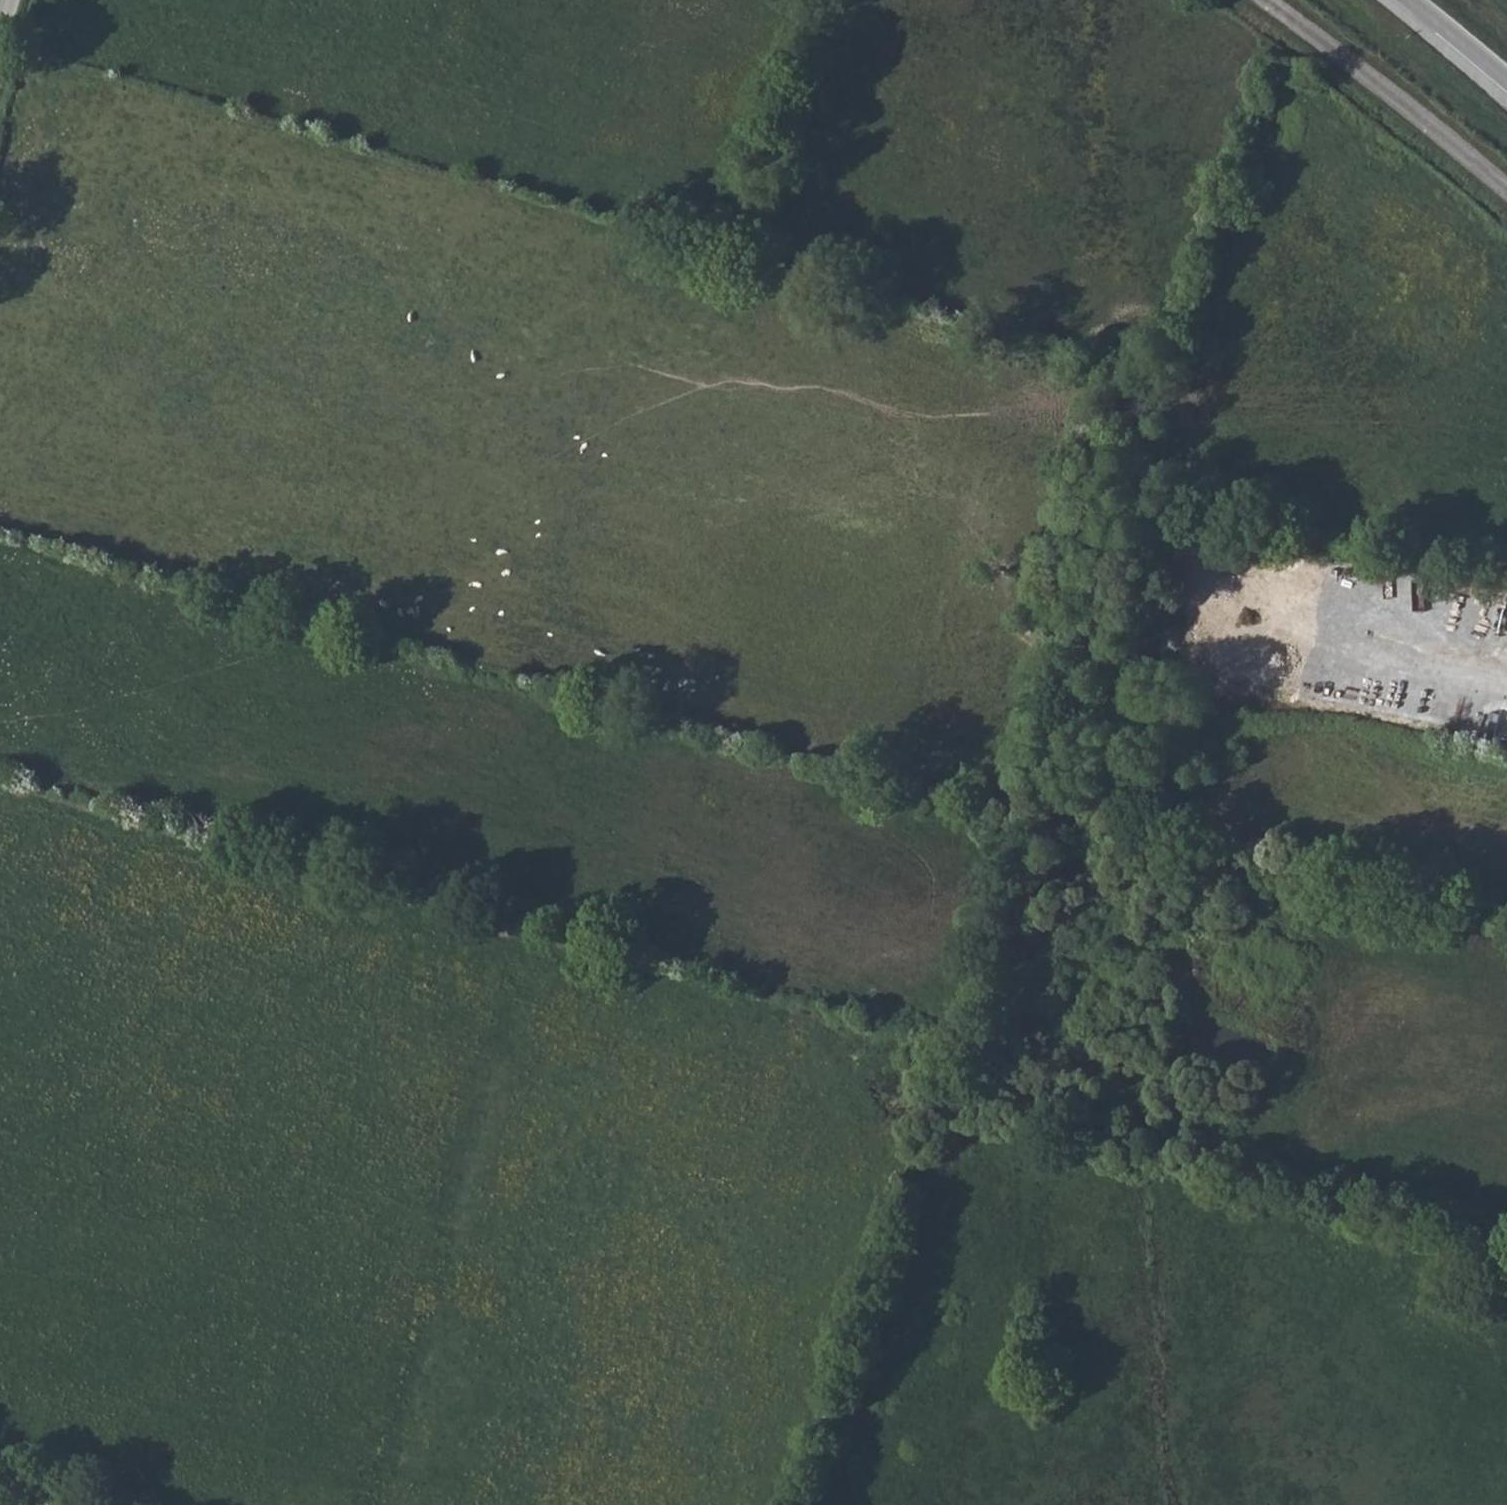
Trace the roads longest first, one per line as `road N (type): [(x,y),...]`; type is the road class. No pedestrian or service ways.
road 1 (unclassified): [(1266,0),(1409,107),(1506,193)]
road 2 (trunk): [(1412,0),(1506,77)]

